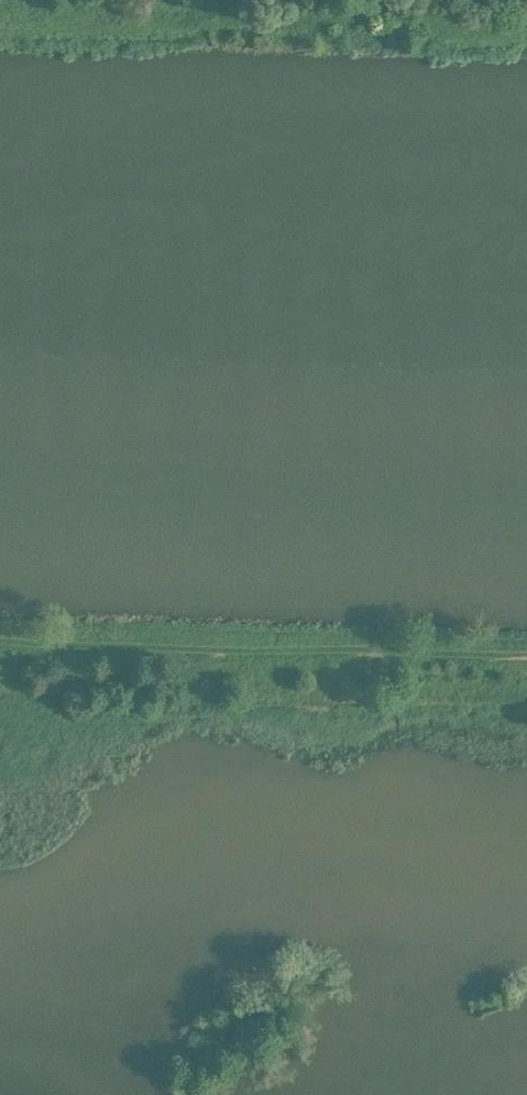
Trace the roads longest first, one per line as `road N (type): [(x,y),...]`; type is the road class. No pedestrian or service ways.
road 1 (track): [(0,638),(526,654)]

